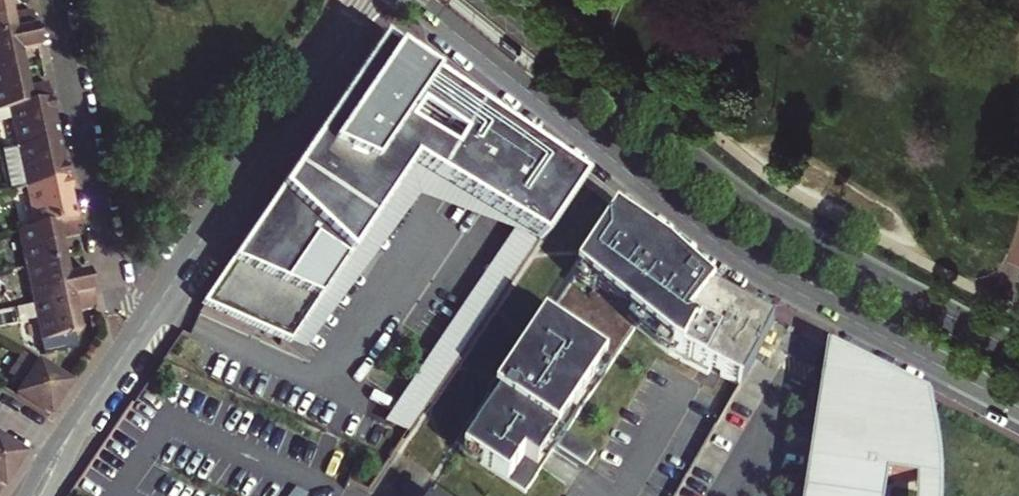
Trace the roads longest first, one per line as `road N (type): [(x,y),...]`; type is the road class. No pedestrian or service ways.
road 1 (secondary): [(413,0),(750,264),(1018,406)]
road 2 (residential): [(362,0),(127,351)]
road 3 (residential): [(52,0),(127,351)]

